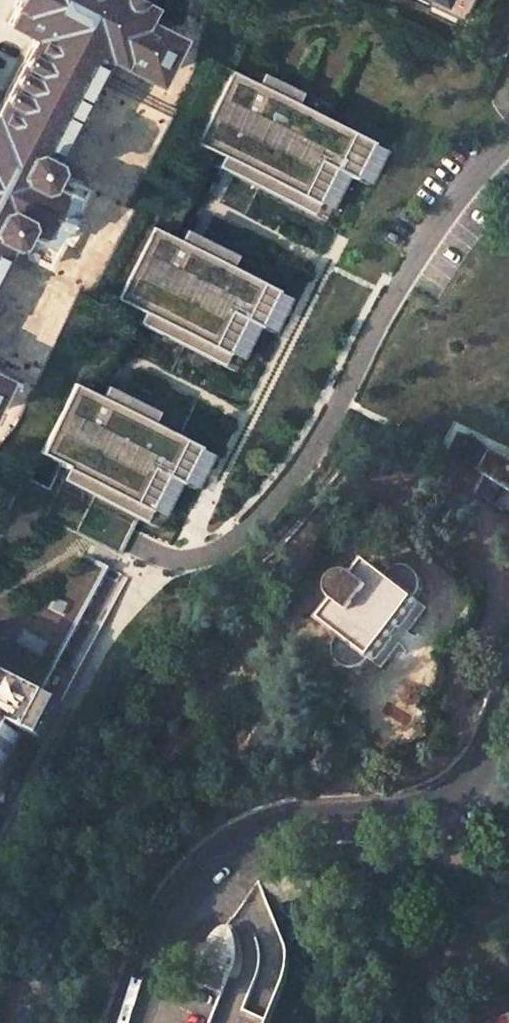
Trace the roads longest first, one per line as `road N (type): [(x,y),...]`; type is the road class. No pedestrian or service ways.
road 1 (secondary): [(508,713),(458,794),(404,817),(311,822),(226,854),(169,920),(132,1022)]

